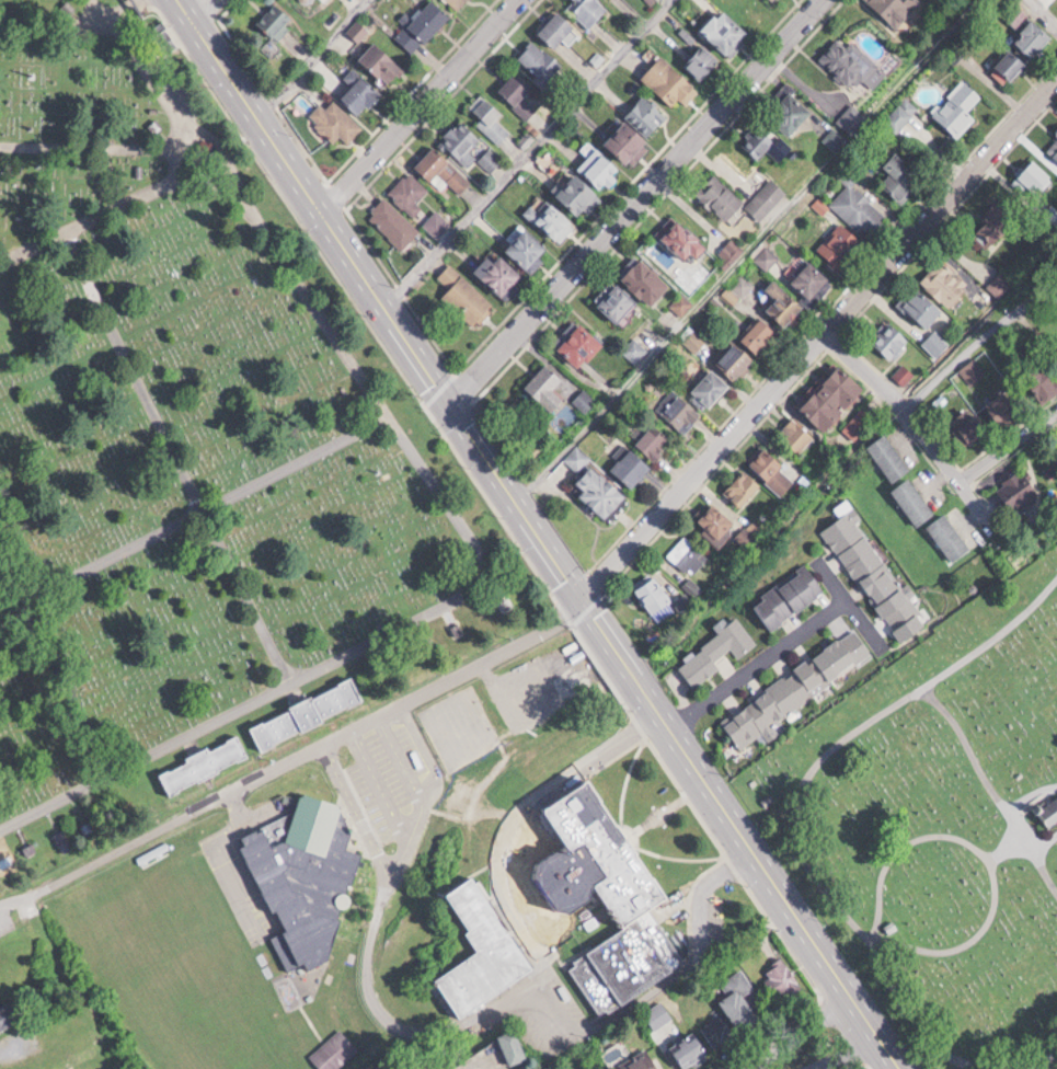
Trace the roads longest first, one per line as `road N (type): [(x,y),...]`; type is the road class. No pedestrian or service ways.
road 1 (primary): [(192,0),(575,597),(901,1068)]
road 2 (residential): [(575,597),(1056,76)]
road 3 (residential): [(457,402),(799,0)]
road 4 (residential): [(575,597),(561,619),(186,814)]
road 5 (residential): [(328,206),(516,0)]
road 6 (residential): [(825,333),(904,409),(996,531)]
road 7 (residential): [(845,600),(664,727)]
road 8 (residential): [(904,409),(1056,272)]
road 9 (residential): [(749,1068),(848,993)]
road 10 (residential): [(957,481),(1056,408)]

